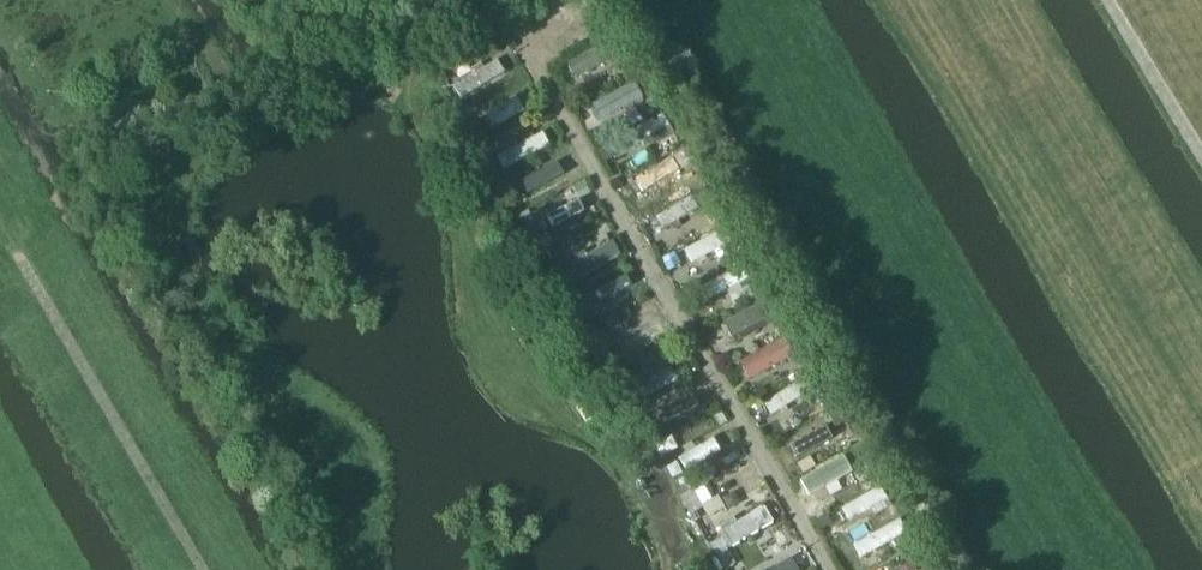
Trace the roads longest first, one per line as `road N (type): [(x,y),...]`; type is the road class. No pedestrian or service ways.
road 1 (track): [(1106,0),(1201,161)]

